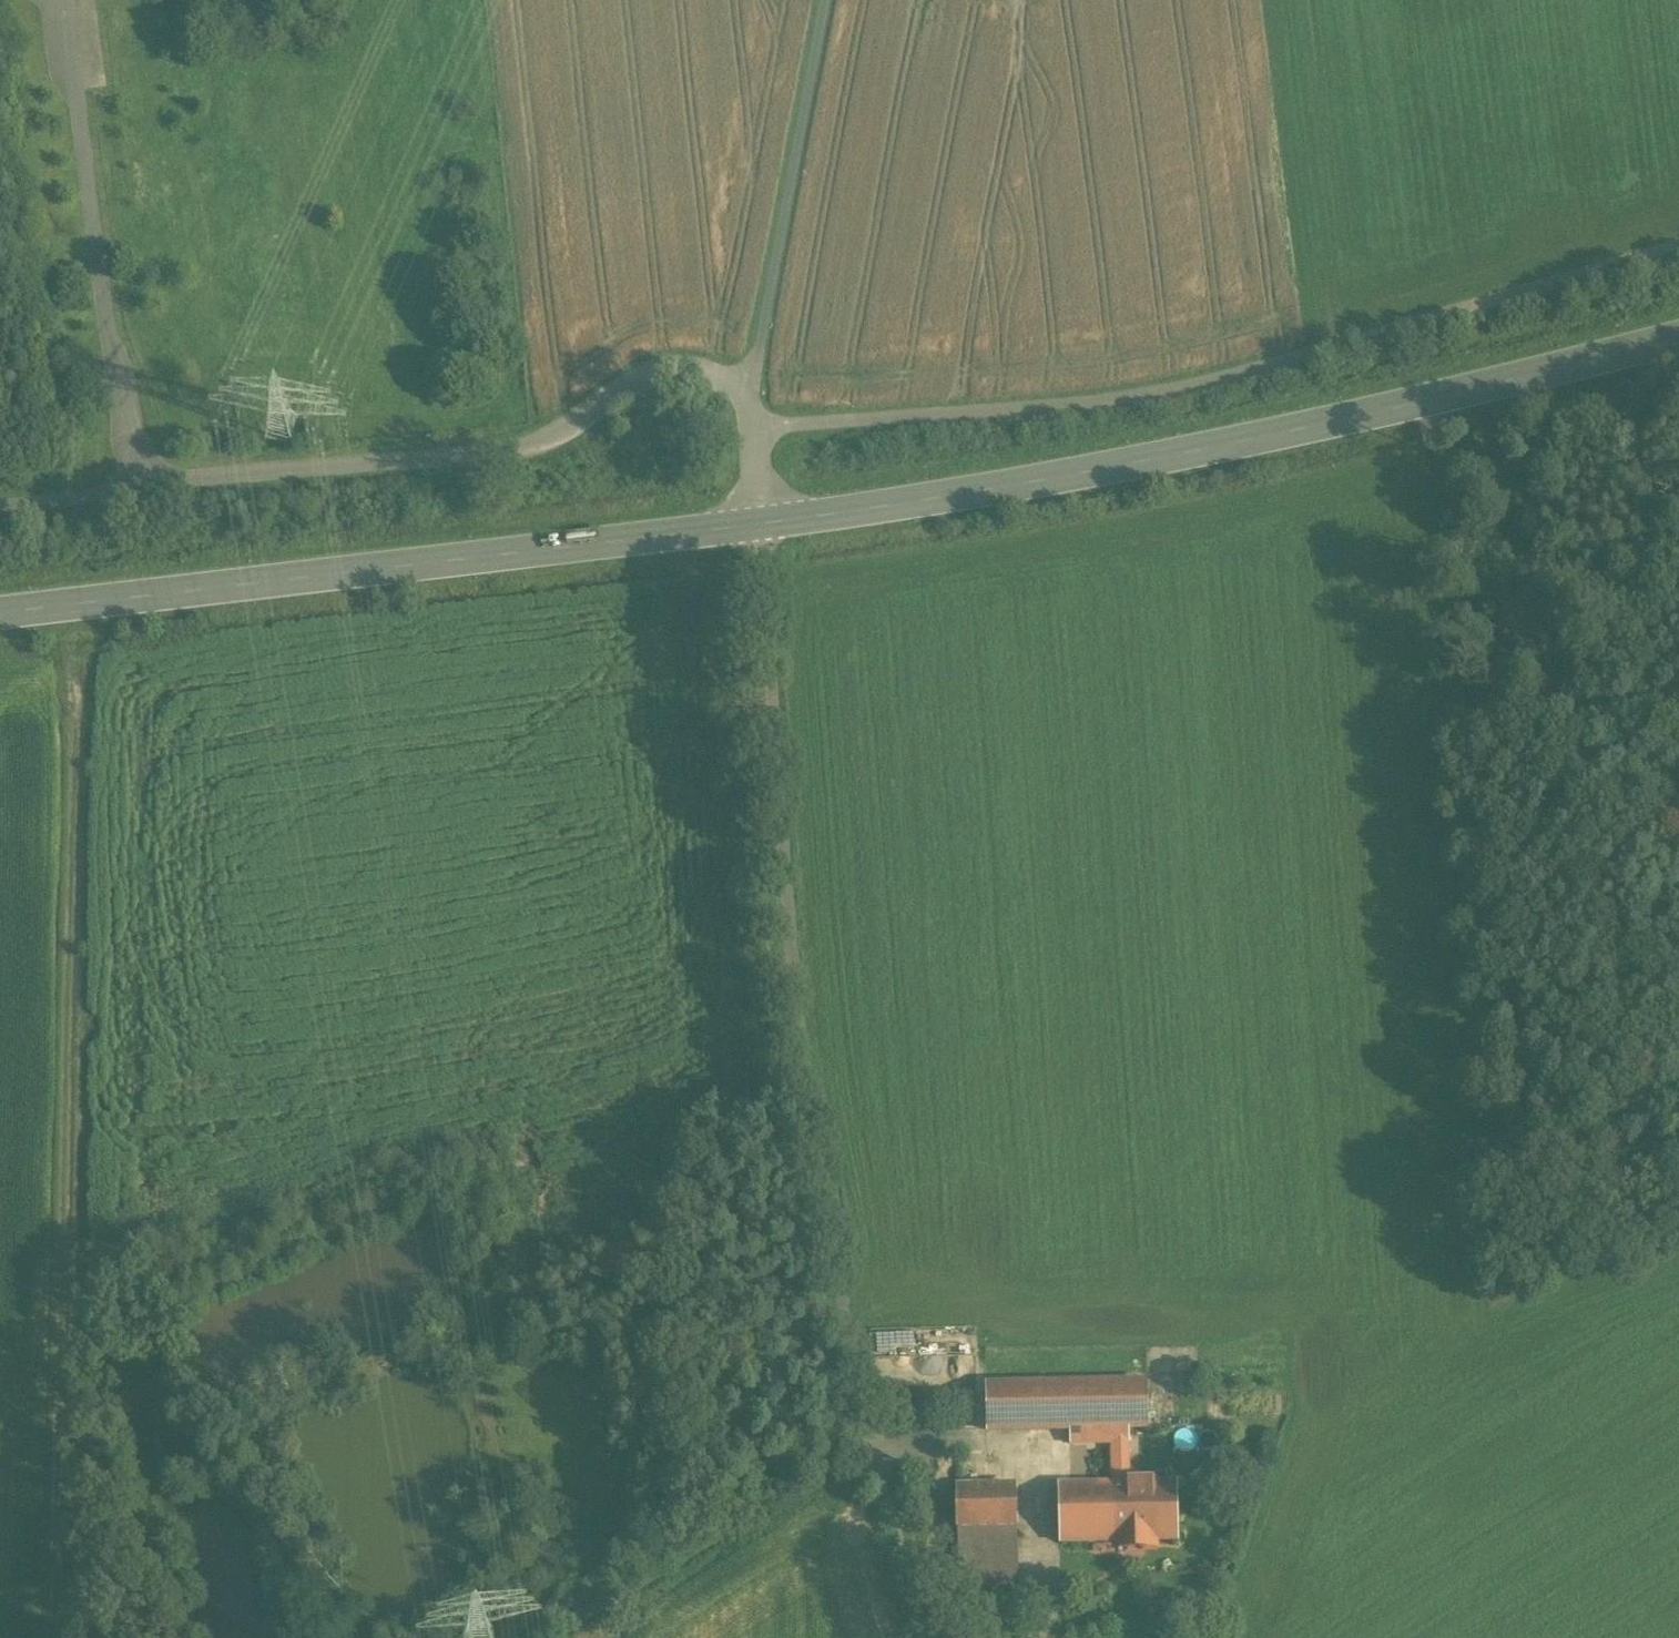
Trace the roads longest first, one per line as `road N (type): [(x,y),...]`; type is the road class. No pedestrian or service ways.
road 1 (track): [(1678,253),(1135,390),(779,429),(756,413),(733,373),(666,366),(636,372),(561,422),(492,446),(0,501)]
road 2 (track): [(64,1637),(81,668),(92,651)]
road 3 (primary): [(1678,336),(1187,453),(761,524)]
road 4 (primary): [(761,524),(0,613)]
road 5 (unclassified): [(761,524),(761,364),(828,0)]
road 6 (unclassified): [(135,480),(63,0)]

